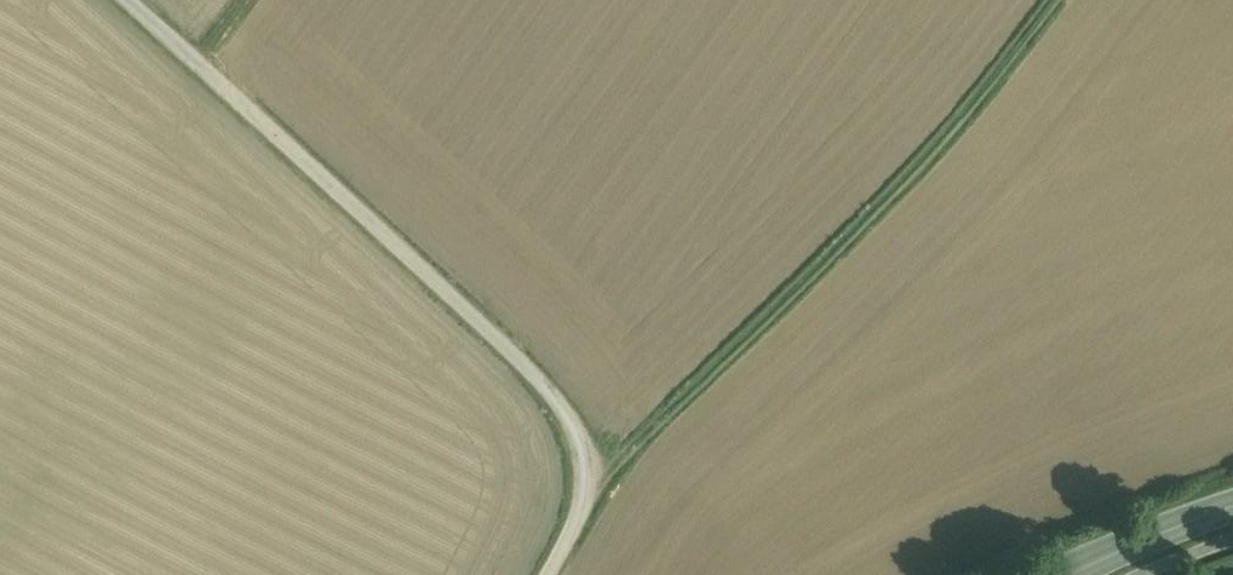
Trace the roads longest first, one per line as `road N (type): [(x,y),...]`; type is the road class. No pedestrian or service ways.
road 1 (unclassified): [(549,574),(585,496),(583,456),(554,395),(128,0)]
road 2 (secondary): [(1232,502),(1058,574)]

